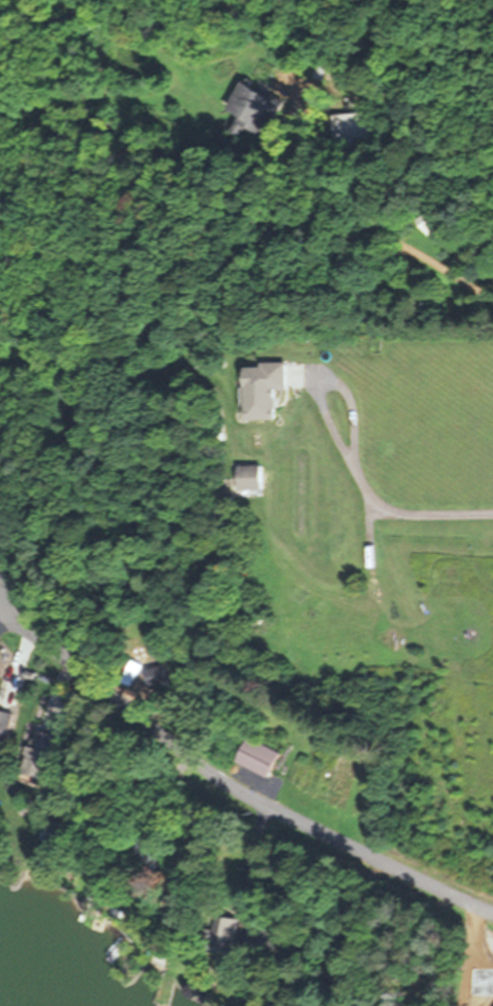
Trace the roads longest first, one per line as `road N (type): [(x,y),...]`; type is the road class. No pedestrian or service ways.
road 1 (residential): [(0,594),(20,622),(242,795),(492,914)]

